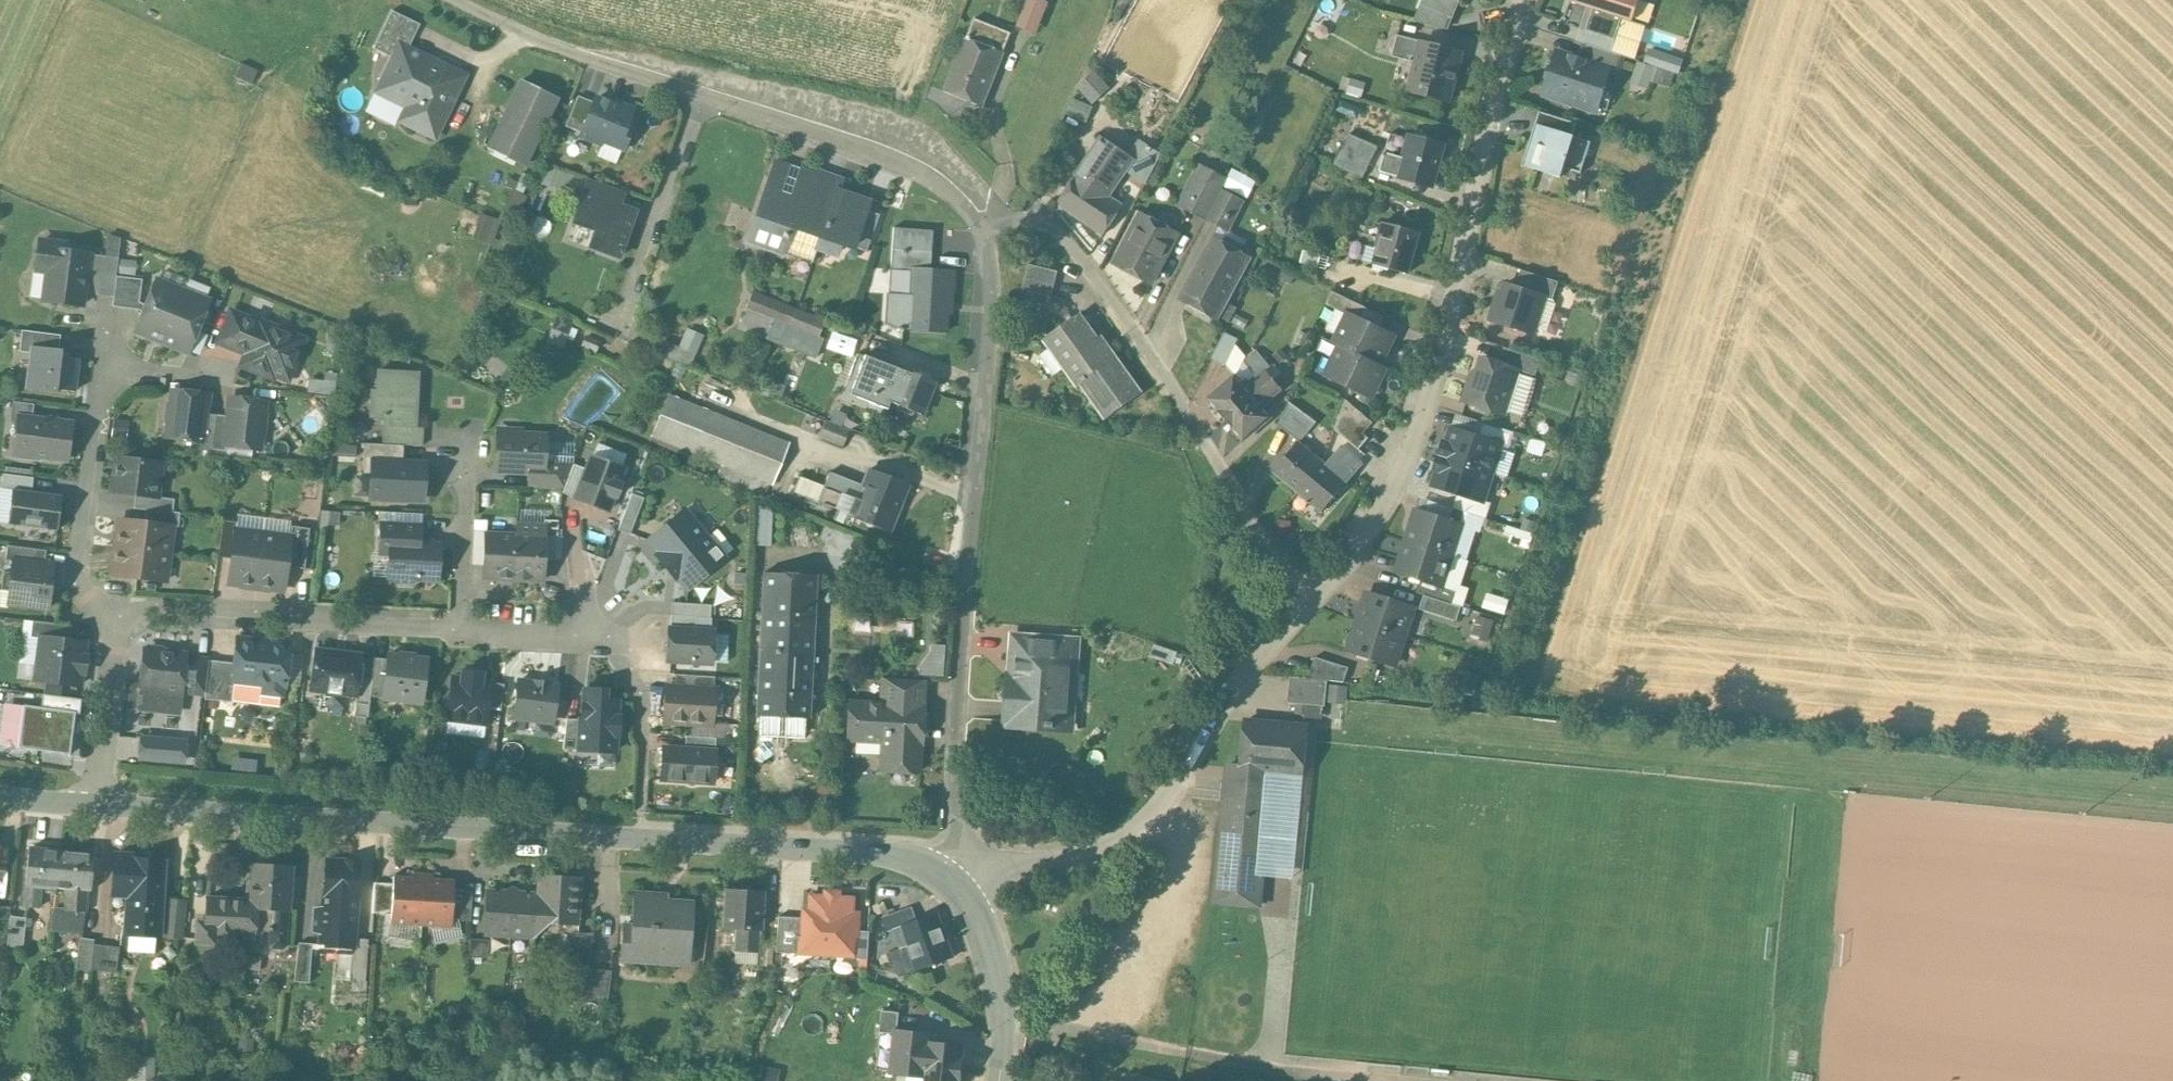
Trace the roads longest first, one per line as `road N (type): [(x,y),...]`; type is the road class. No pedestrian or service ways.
road 1 (unclassified): [(938,871),(892,851),(106,808)]
road 2 (residential): [(938,871),(956,833),(993,260),(990,201)]
road 3 (residential): [(1310,604),(1376,511),(1421,426),(1488,108),(1521,0)]
road 4 (residential): [(990,201),(925,152),(865,129),(720,82),(561,47),(459,0)]
road 5 (residential): [(990,201),(1033,221),(1099,283),(1310,604)]
road 6 (residential): [(971,904),(1007,866),(1141,831),(1185,783),(1257,668),(1310,604)]
road 7 (residential): [(104,607),(574,629)]
road 8 (residential): [(104,607),(85,573),(84,513),(93,441),(121,356)]
road 9 (residential): [(106,808),(127,650),(104,607)]
road 10 (unclassified): [(1002,1080),(1003,1019),(971,904)]

